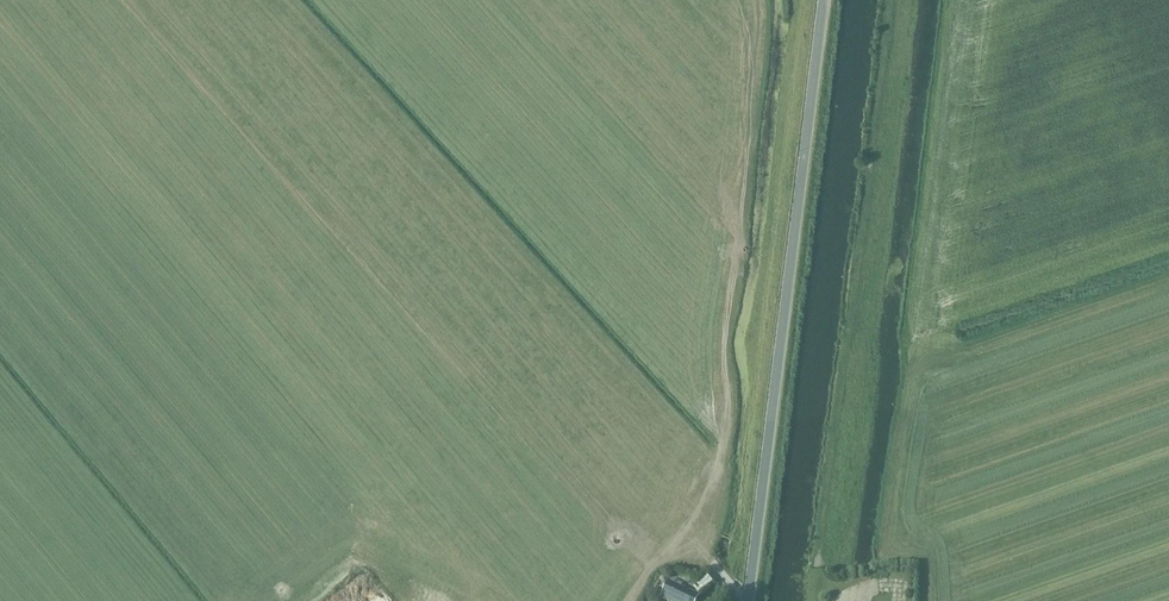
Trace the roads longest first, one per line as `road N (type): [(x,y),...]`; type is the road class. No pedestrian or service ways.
road 1 (tertiary): [(748,600),(823,0)]

